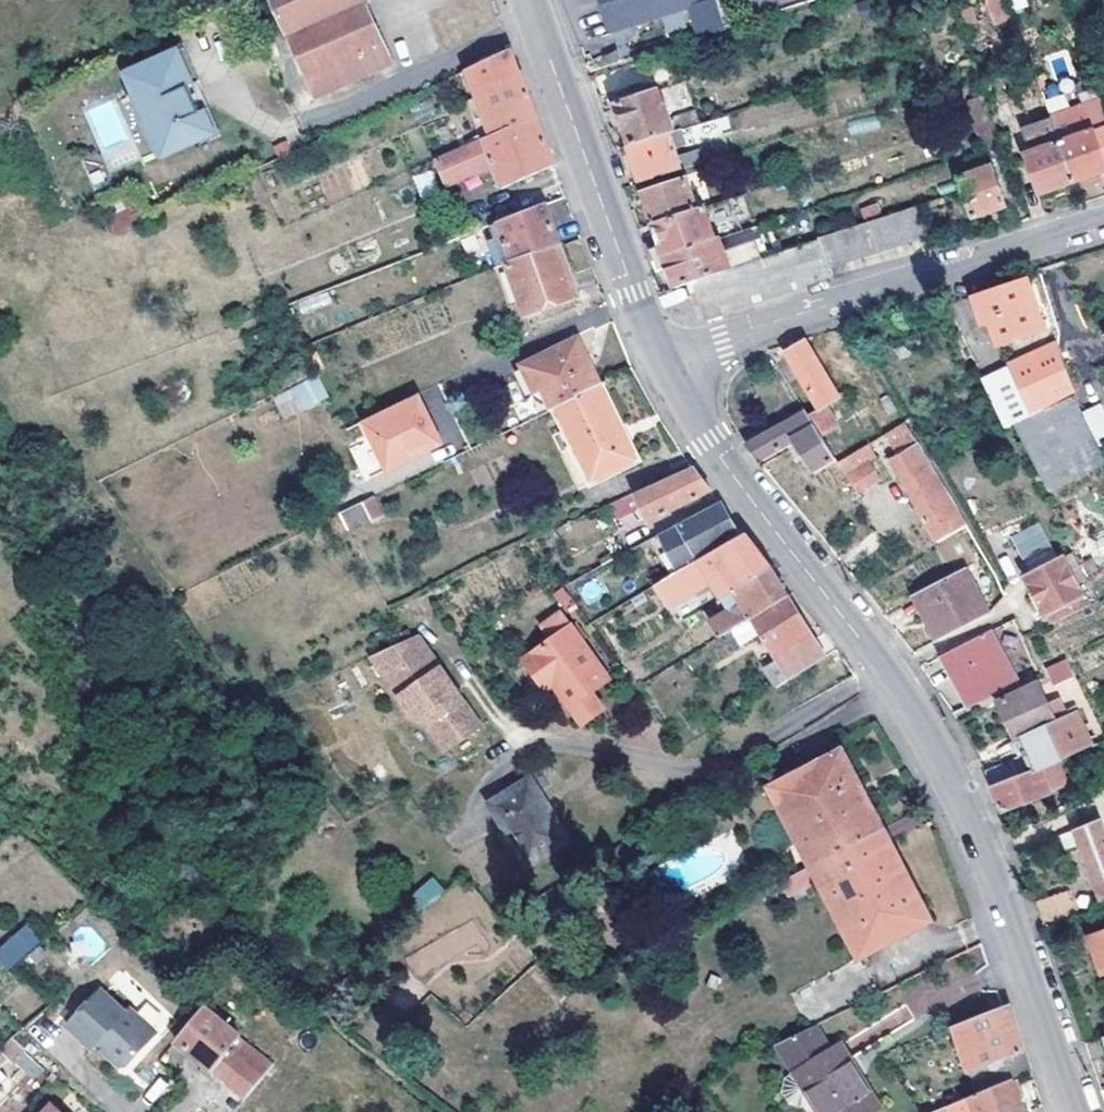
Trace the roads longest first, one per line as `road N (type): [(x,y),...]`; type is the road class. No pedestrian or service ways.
road 1 (secondary): [(670,369),(719,456),(901,692),(946,766),(1075,1111)]
road 2 (residential): [(1103,222),(751,328),(670,369)]
road 3 (secondary): [(531,0),(634,293),(670,369)]

